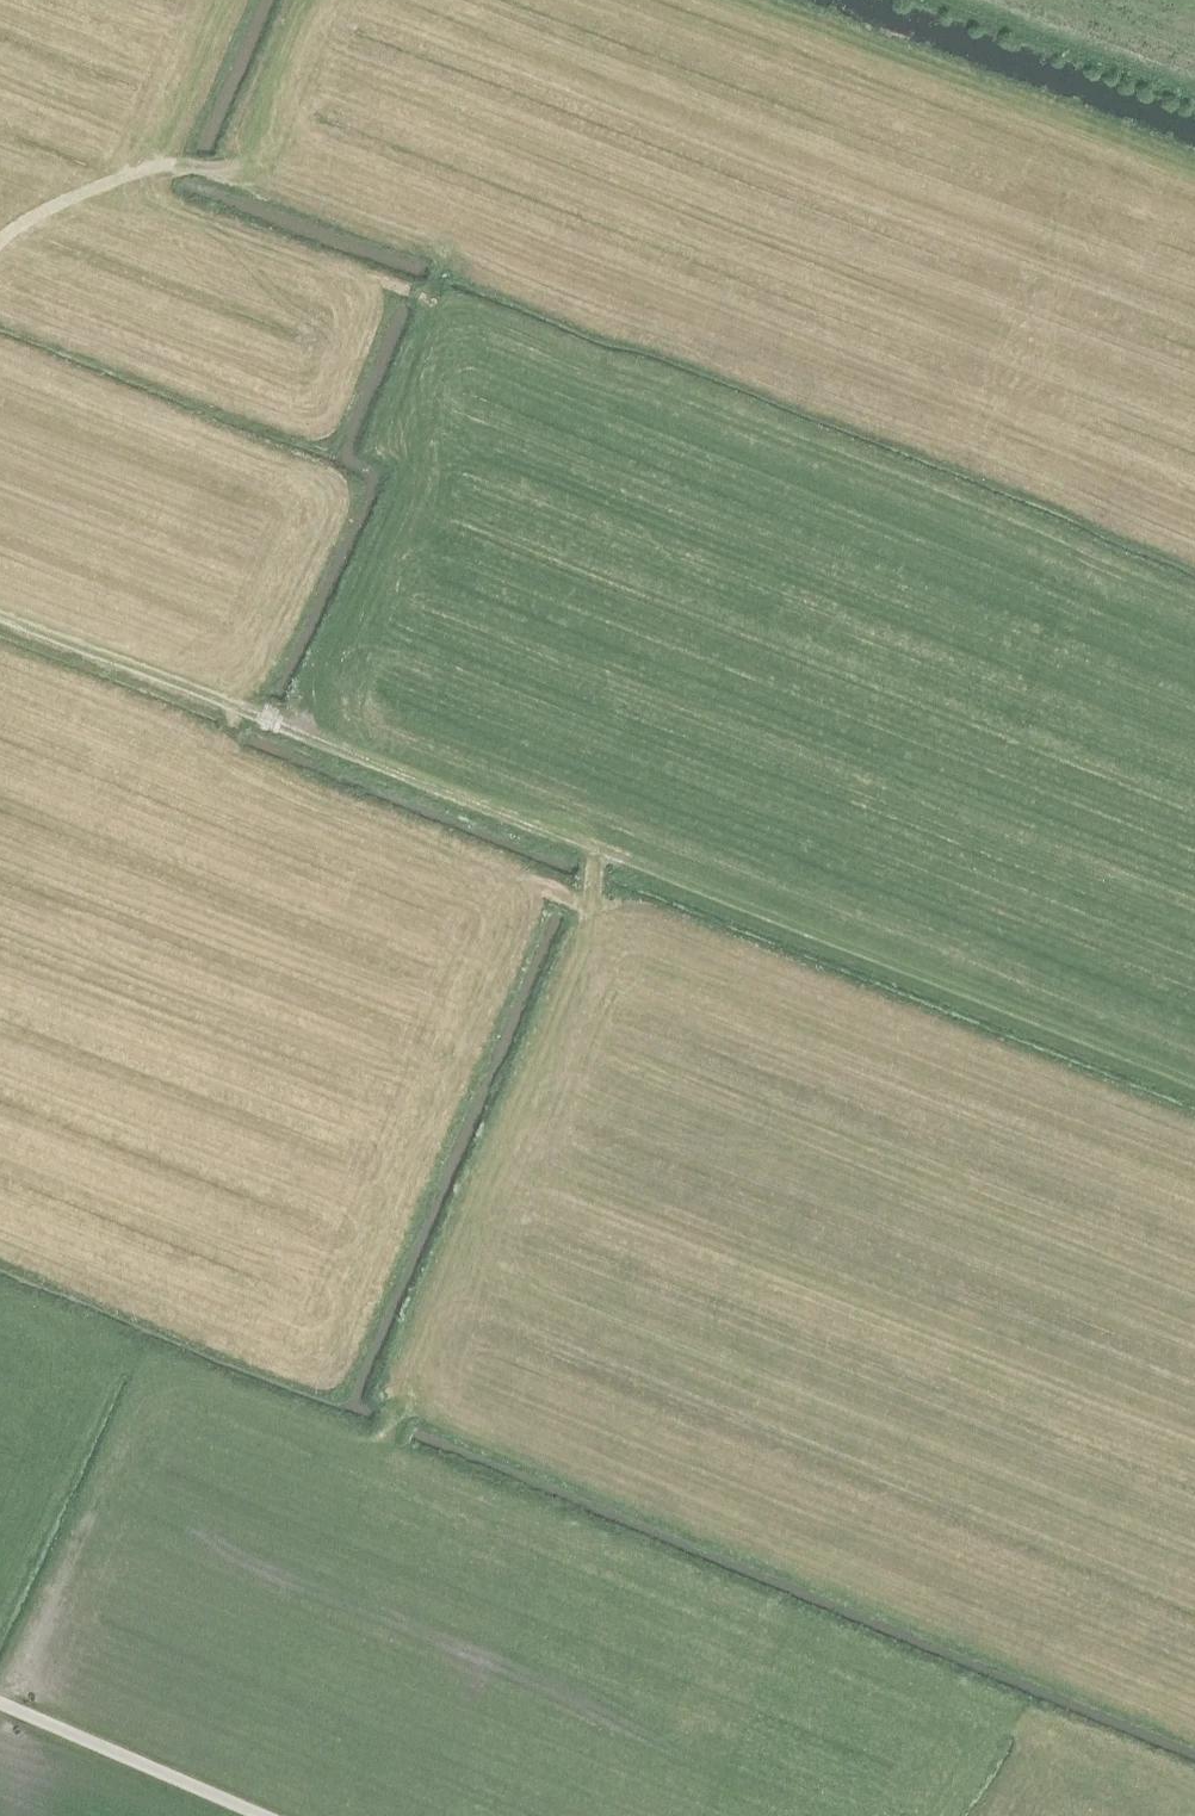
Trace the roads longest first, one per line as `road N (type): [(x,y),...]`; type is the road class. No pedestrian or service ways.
road 1 (track): [(0,1705),(259,1815)]

